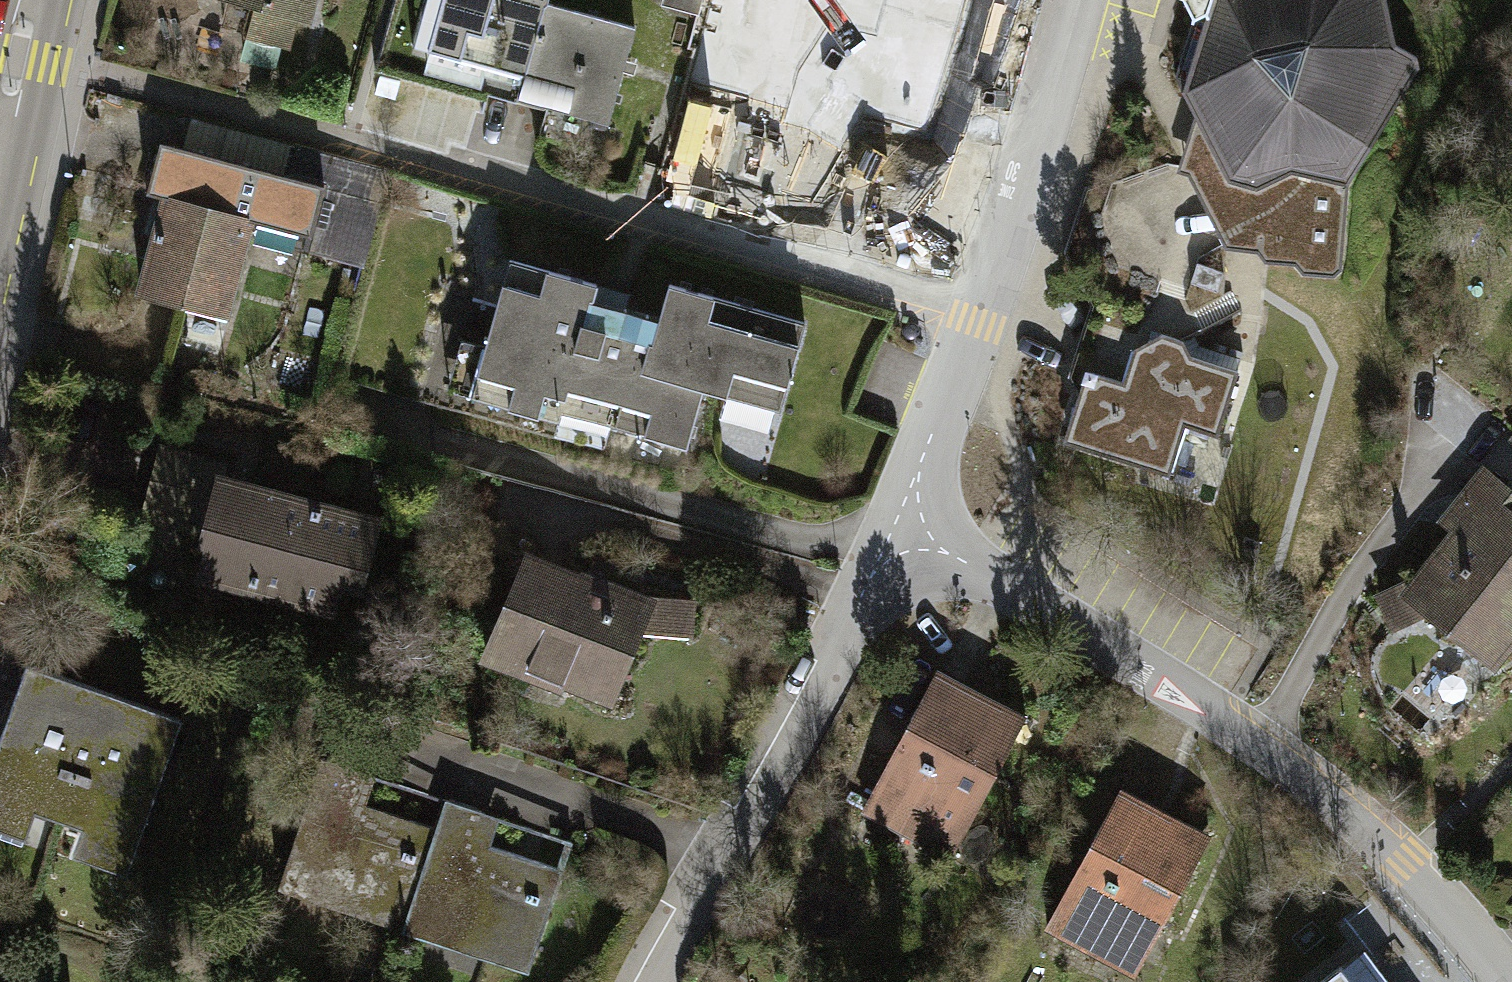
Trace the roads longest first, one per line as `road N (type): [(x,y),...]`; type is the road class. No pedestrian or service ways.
road 1 (residential): [(23,33),(81,71),(982,317)]
road 2 (residential): [(899,533),(1021,589),(1255,740),(1403,864),(1507,981)]
road 3 (residential): [(899,533),(648,981)]
road 4 (residential): [(1078,0),(982,317)]
road 5 (residential): [(982,317),(899,533)]
road 6 (secondary): [(0,184),(23,33)]

